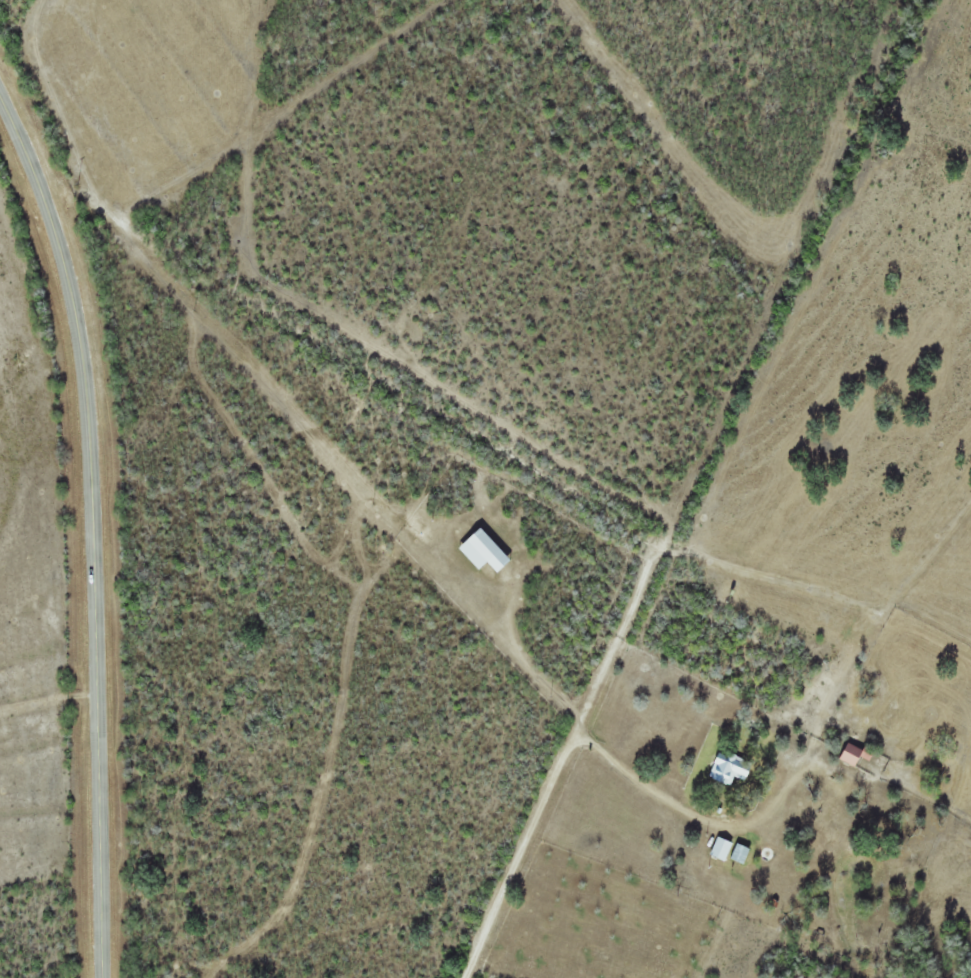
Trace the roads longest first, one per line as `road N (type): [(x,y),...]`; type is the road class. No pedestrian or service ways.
road 1 (tertiary): [(104,977),(96,487),(82,350),(64,259),(28,151),(0,99)]
road 2 (residential): [(466,977),(666,543)]

